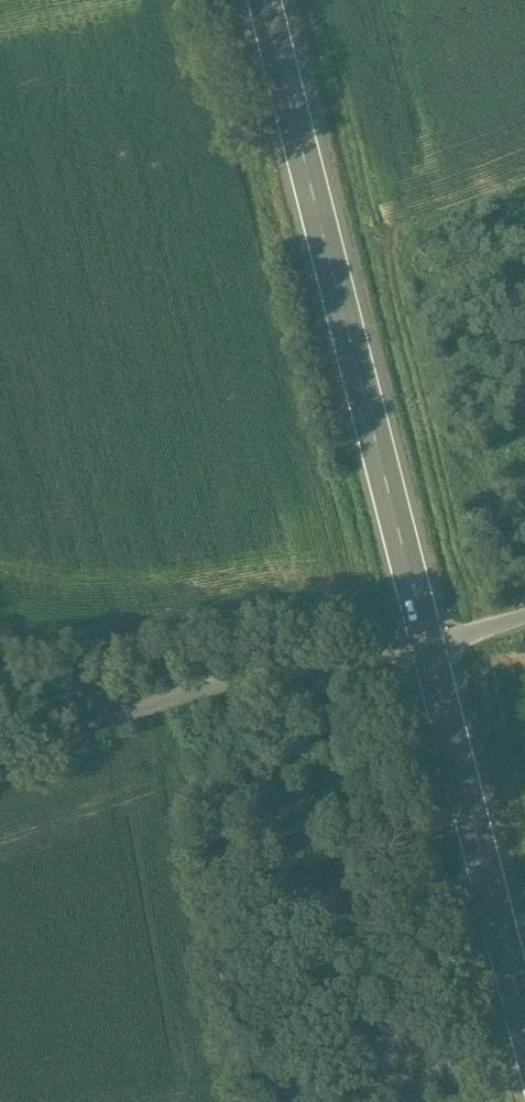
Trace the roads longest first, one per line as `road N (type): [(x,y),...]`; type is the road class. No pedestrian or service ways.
road 1 (primary): [(429,649),(265,0)]
road 2 (unclassified): [(0,759),(226,684),(429,649)]
road 3 (primary): [(524,1028),(429,649)]

